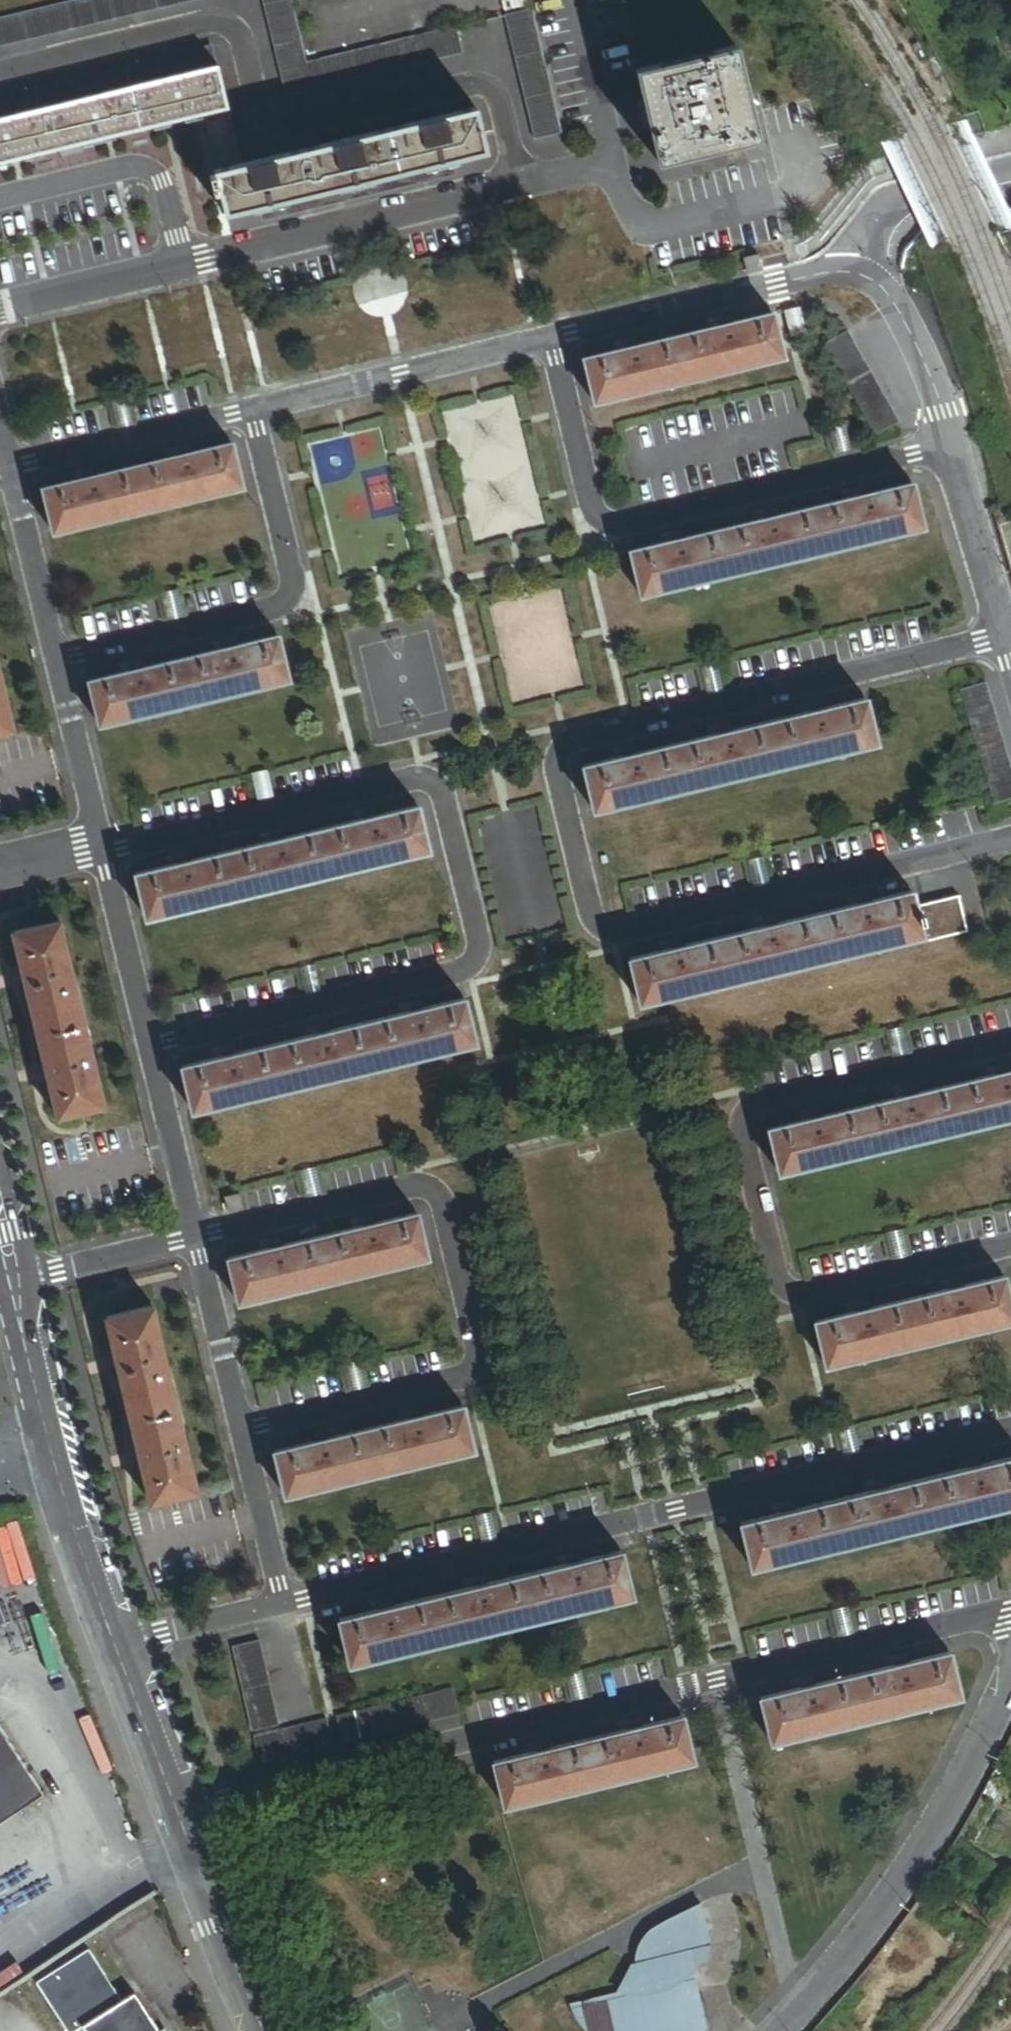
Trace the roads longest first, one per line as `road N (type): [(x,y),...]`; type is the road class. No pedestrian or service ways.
road 1 (residential): [(1006,639),(567,744),(555,764),(592,923),(607,934),(1010,838)]
road 2 (residential): [(103,857),(415,779),(440,790),(481,949),(470,970),(149,1048)]
road 3 (residential): [(176,1808),(745,1671),(1010,1617)]
road 4 (residential): [(283,1610),(1010,1431)]
road 5 (residential): [(1010,1045),(754,1104),(742,1127),(786,1288),(797,1296),(1010,1246)]
road 6 (residential): [(518,184),(495,93),(480,82),(288,126),(259,108),(244,42),(232,27),(211,22),(0,72)]
road 7 (residential): [(195,1241),(418,1186),(435,1196),(476,1362),(467,1374),(240,1428)]
road 8 (residential): [(550,338),(600,532),(949,449)]
road 9 (residential): [(550,338),(820,274),(860,273),(895,306),(949,449)]
road 10 (residential): [(57,668),(298,606),(247,407)]
road 11 (residential): [(1010,1677),(926,1848),(855,1950),(780,2030)]
road 12 (tertiary): [(15,1283),(43,1426),(114,1647)]
road 13 (residential): [(518,184),(184,263)]
road 14 (residential): [(247,407),(550,338)]
road 15 (residential): [(0,197),(136,163),(152,167),(184,263)]
road 16 (residential): [(8,463),(247,407)]
road 17 (tertiary): [(176,1808),(262,2030)]
road 18 (residential): [(8,463),(57,668)]
road 19 (residential): [(149,1048),(195,1241)]
road 20 (residential): [(949,449),(1006,639)]
road 21 (residential): [(103,857),(149,1048)]
road 22 (residential): [(195,1241),(240,1428)]
road 23 (residential): [(184,263),(0,307)]
road 24 (residential): [(240,1428),(283,1610)]
road 25 (residential): [(15,1283),(195,1241)]
road 26 (residential): [(57,668),(99,842)]
road 27 (residential): [(114,1647),(283,1610)]
road 28 (tertiary): [(114,1647),(176,1808)]

